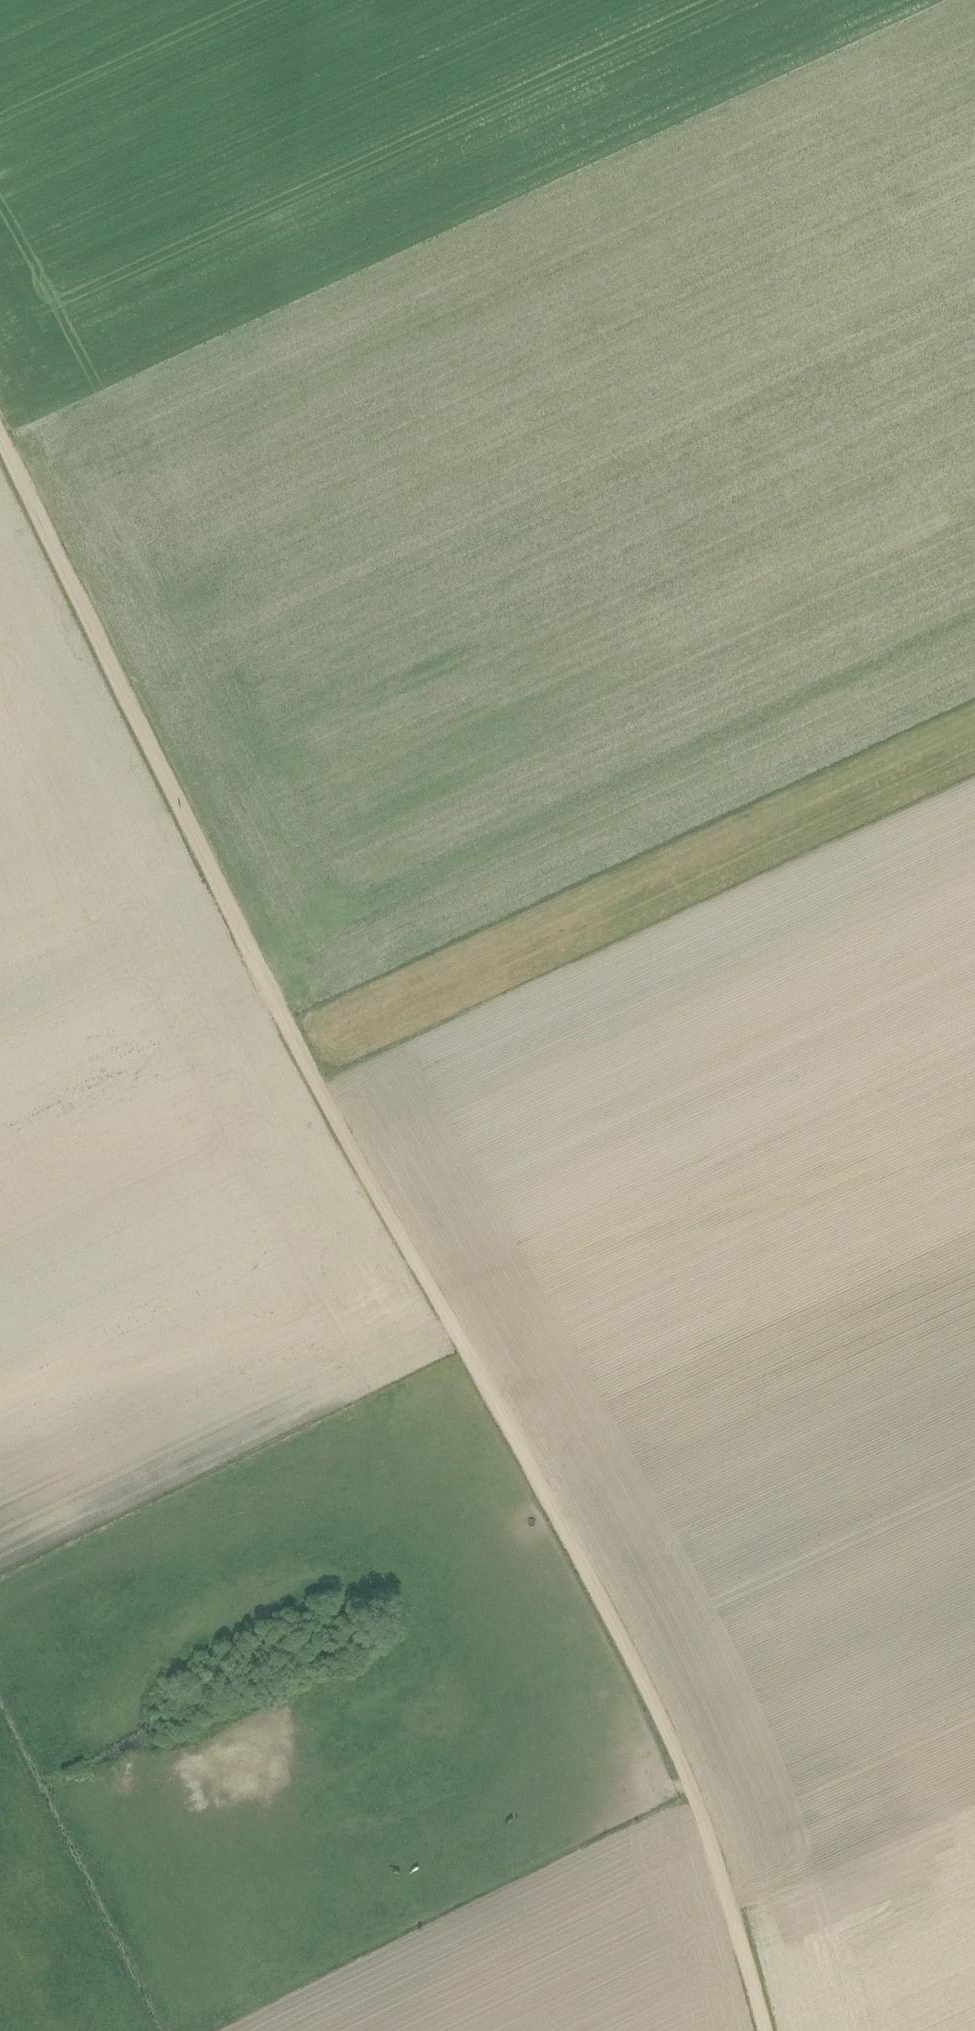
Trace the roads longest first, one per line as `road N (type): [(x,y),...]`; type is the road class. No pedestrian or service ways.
road 1 (track): [(0,437),(223,889),(641,1678),(693,1793),(766,2030)]

